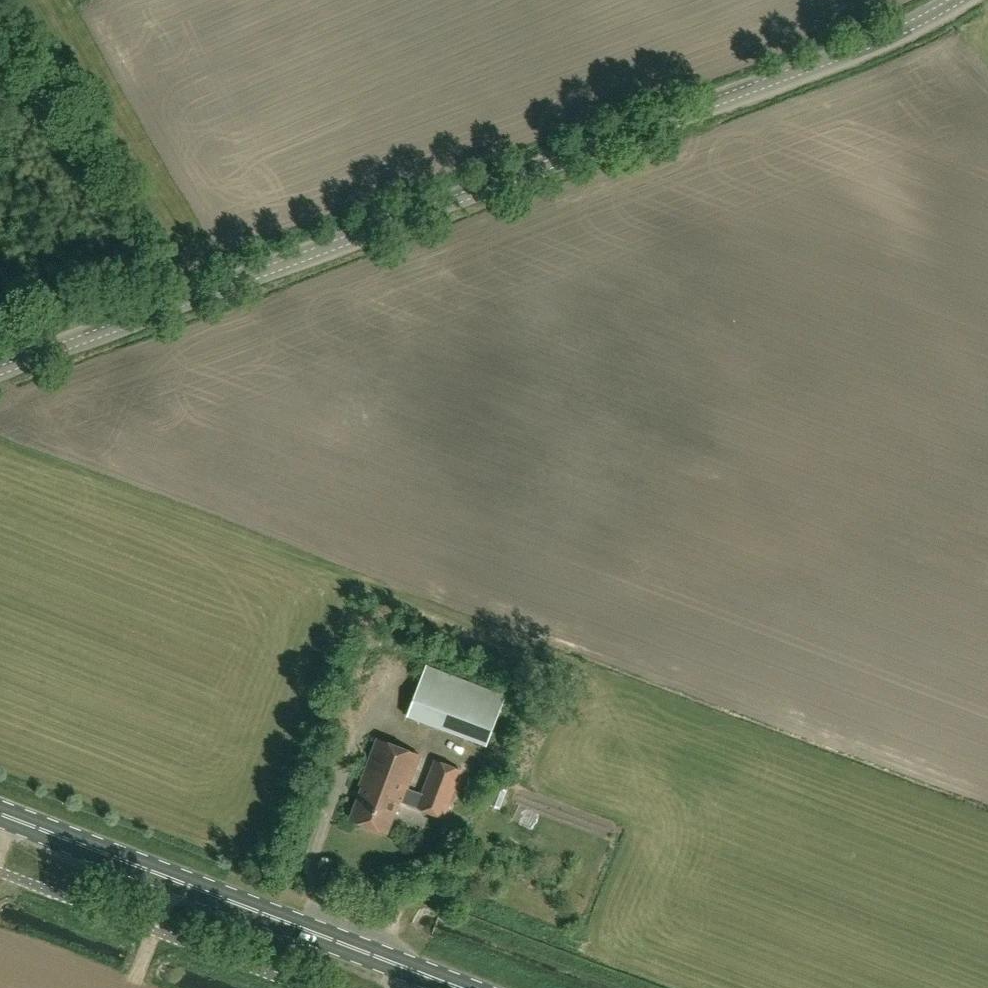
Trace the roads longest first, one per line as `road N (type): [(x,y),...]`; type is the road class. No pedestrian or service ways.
road 1 (tertiary): [(0,370),(902,30),(957,0)]
road 2 (primary): [(461,987),(0,813)]

